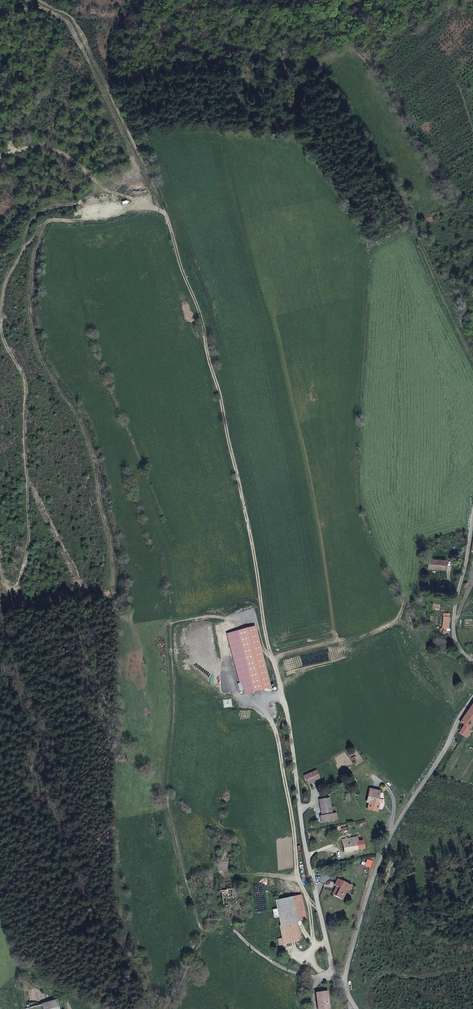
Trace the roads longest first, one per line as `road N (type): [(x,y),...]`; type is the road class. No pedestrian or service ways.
road 1 (track): [(345,985),(324,932),(287,708),(224,410),(197,301),(124,115),(125,91),(164,32),(149,22),(56,11)]
road 2 (unclassified): [(359,1008),(345,985),(359,912),(394,833),(472,698)]
road 3 (unclassified): [(472,661),(454,633),(472,522)]
road 4 (track): [(56,11),(82,24),(124,115)]

